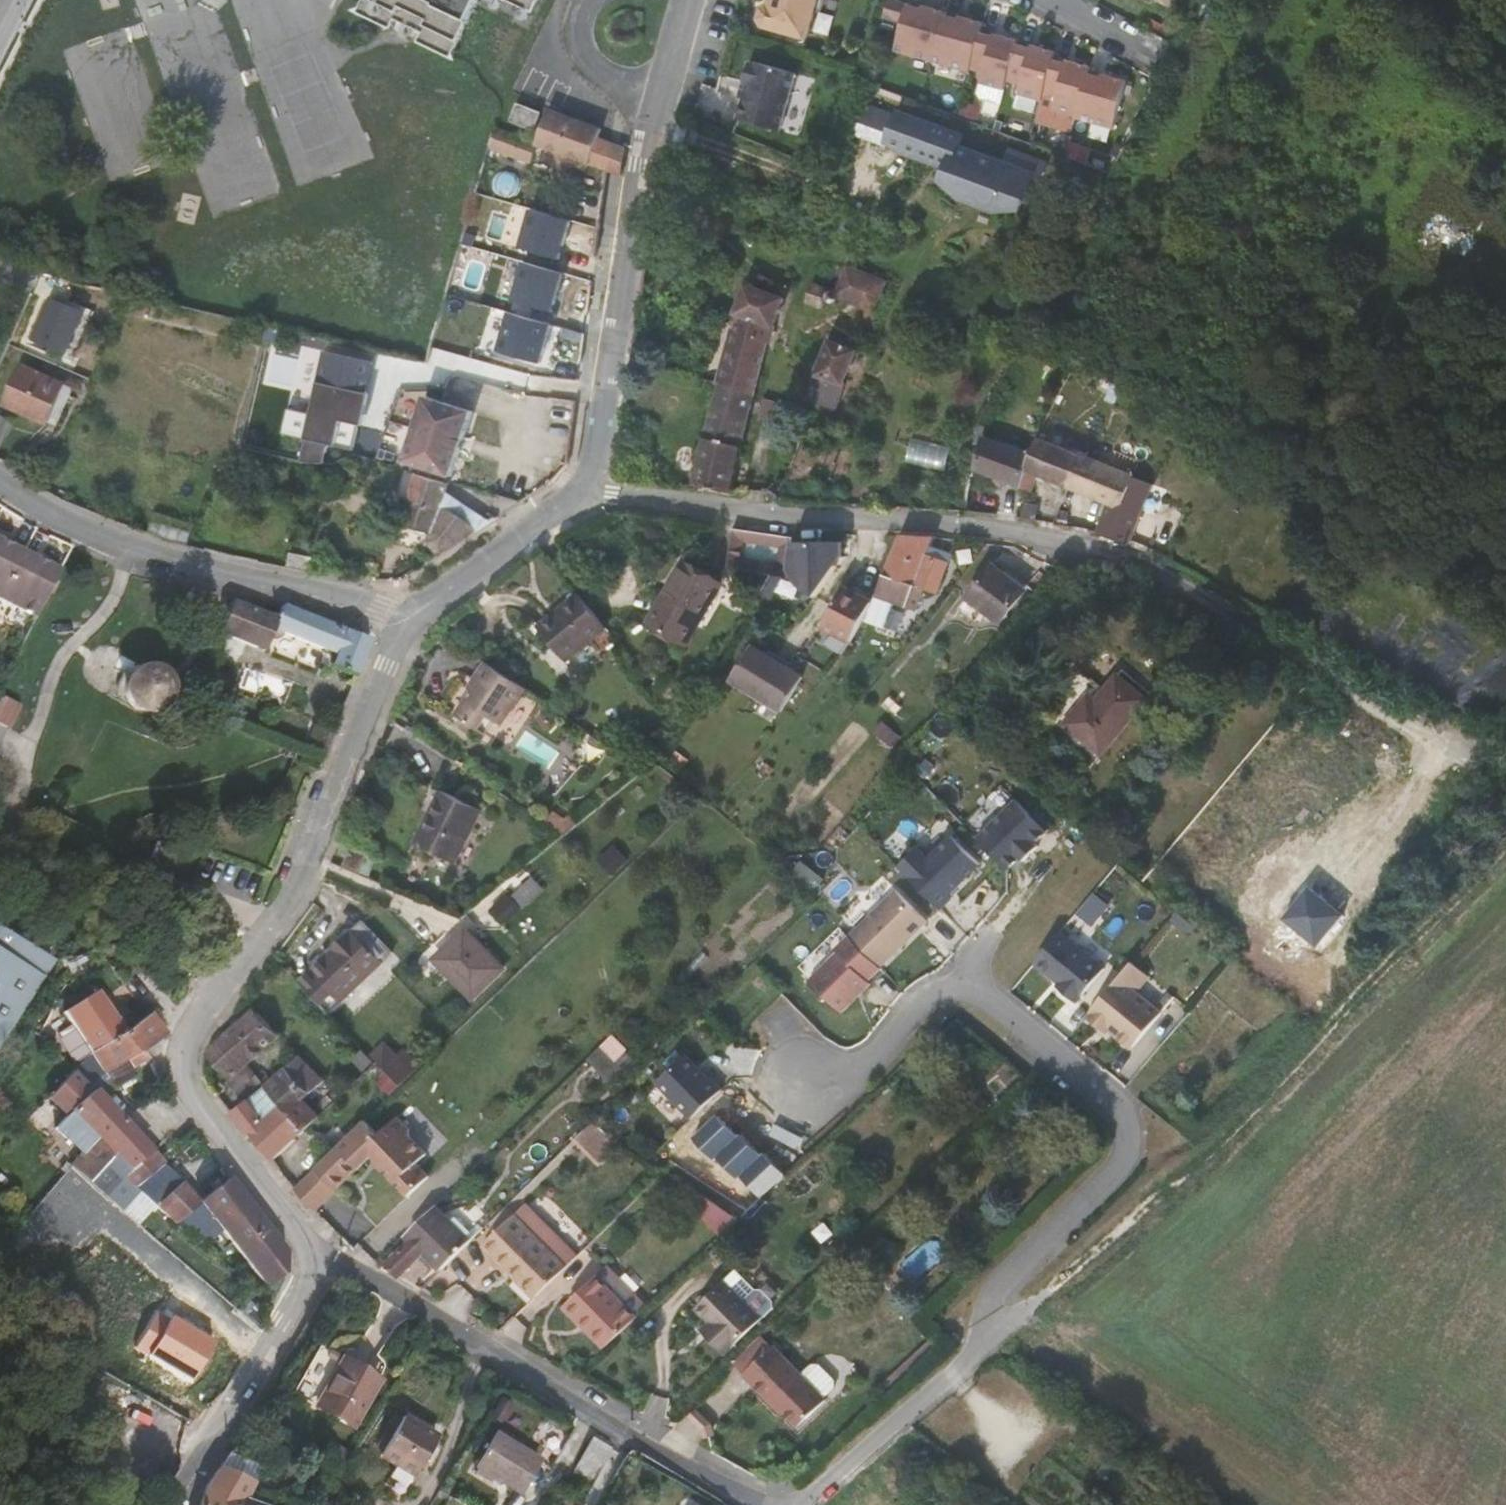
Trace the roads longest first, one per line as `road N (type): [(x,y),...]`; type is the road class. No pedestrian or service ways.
road 1 (residential): [(319,1257),(186,1089),(179,1066),(188,1032),(293,891),(384,666),(412,619)]
road 2 (residential): [(998,1334),(999,1289),(1127,1147),(1118,1111),(986,1000),(963,995),(939,997),(863,1071),(799,1078)]
road 3 (residential): [(583,492),(1019,531),(1094,555)]
road 4 (residential): [(760,1504),(370,1276),(319,1257)]
road 5 (residential): [(583,492),(596,458),(644,149),(686,0)]
road 6 (track): [(1505,821),(1190,1168)]
road 7 (track): [(1094,555),(1272,613),(1431,729),(1496,727),(1505,717)]
road 8 (residential): [(412,619),(129,549),(0,482)]
road 9 (residential): [(165,1504),(319,1257)]
road 10 (residential): [(1190,1168),(998,1334)]
road 11 (residential): [(998,1334),(824,1485)]
road 12 (residential): [(412,619),(583,492)]
road 13 (residential): [(1050,1),(1163,59)]

